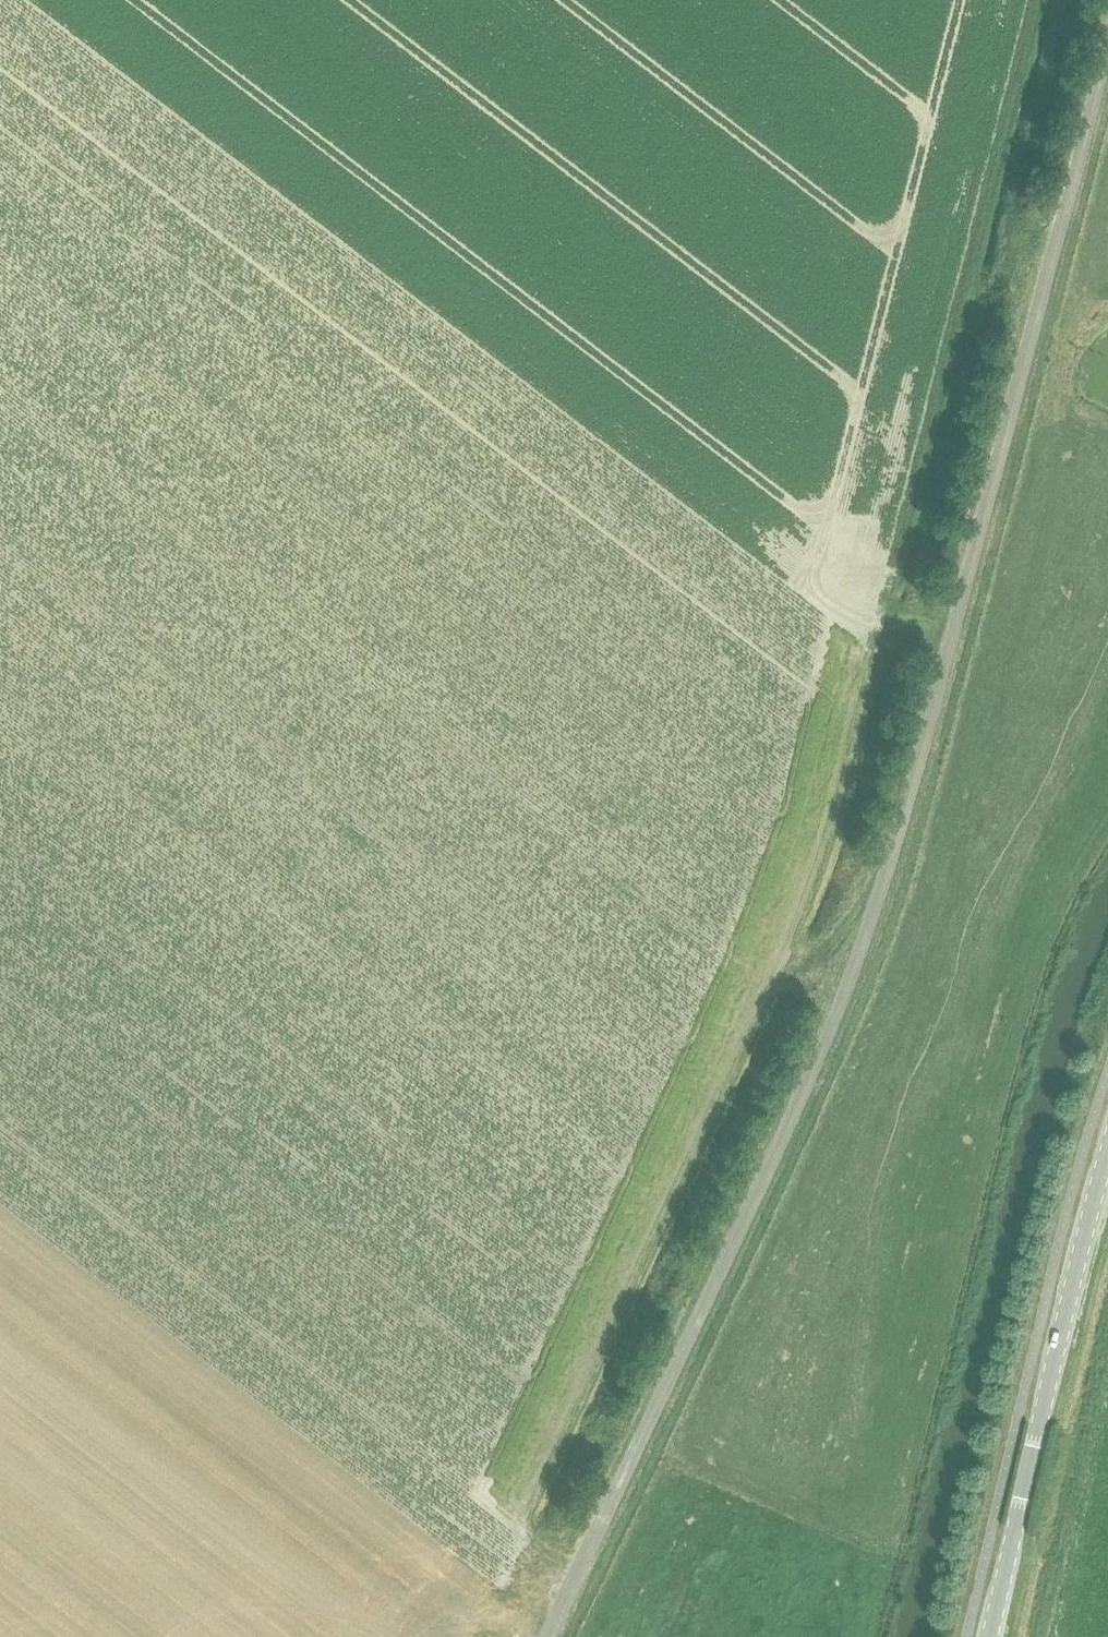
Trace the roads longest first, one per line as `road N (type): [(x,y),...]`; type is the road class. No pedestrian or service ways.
road 1 (unclassified): [(548,1636),(787,1126),(868,926),(1107,34)]
road 2 (tertiary): [(991,1636),(1107,1152)]

